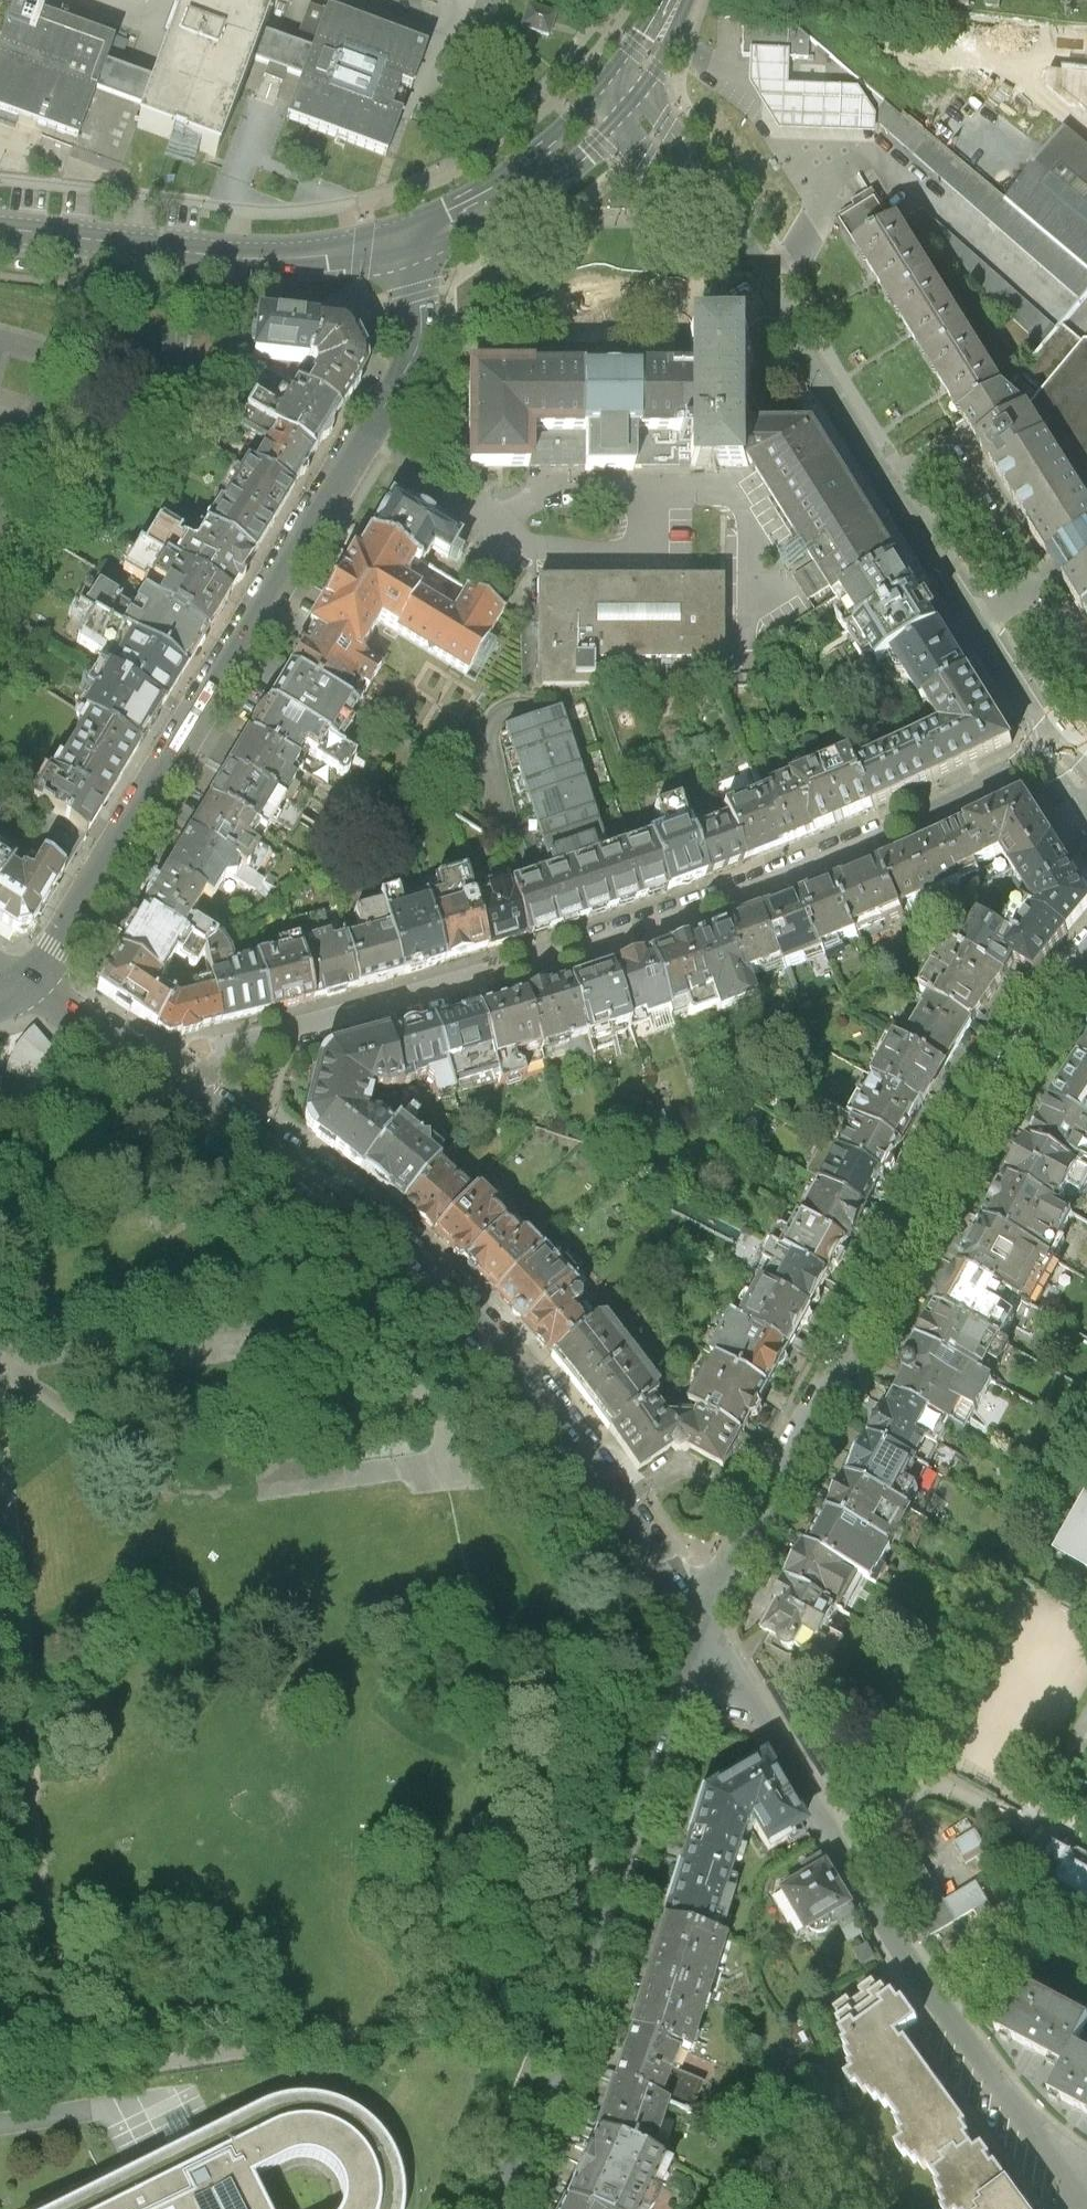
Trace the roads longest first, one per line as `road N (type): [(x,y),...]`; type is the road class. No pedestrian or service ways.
road 1 (residential): [(30,982),(238,1117),(375,1221),(482,1325),(610,1483),(706,1622)]
road 2 (track): [(49,1962),(73,2052),(90,2062),(290,2035),(364,2035),(473,2051),(514,2015),(526,1952),(496,1679)]
road 3 (residential): [(1065,761),(888,838),(641,928),(243,1044)]
road 4 (residential): [(30,982),(62,948),(414,356),(421,322),(408,242)]
road 5 (residential): [(622,94),(728,227),(1065,761)]
road 6 (residential): [(706,1622),(1036,1027),(1086,965)]
road 7 (residential): [(706,1622),(922,1979),(1086,2193)]
road 8 (residential): [(489,2208),(533,2118),(649,1755),(706,1622)]
road 9 (track): [(0,1423),(49,1962)]
road 10 (secondary): [(0,229),(267,258),(363,254),(408,242)]
road 11 (track): [(224,1209),(295,1407),(293,1486)]
road 12 (track): [(0,1360),(224,1209)]
road 13 (secondary): [(408,242),(494,204),(537,175),(622,94)]
road 14 (track): [(461,1442),(267,1491)]
road 15 (track): [(0,1366),(128,1458)]

